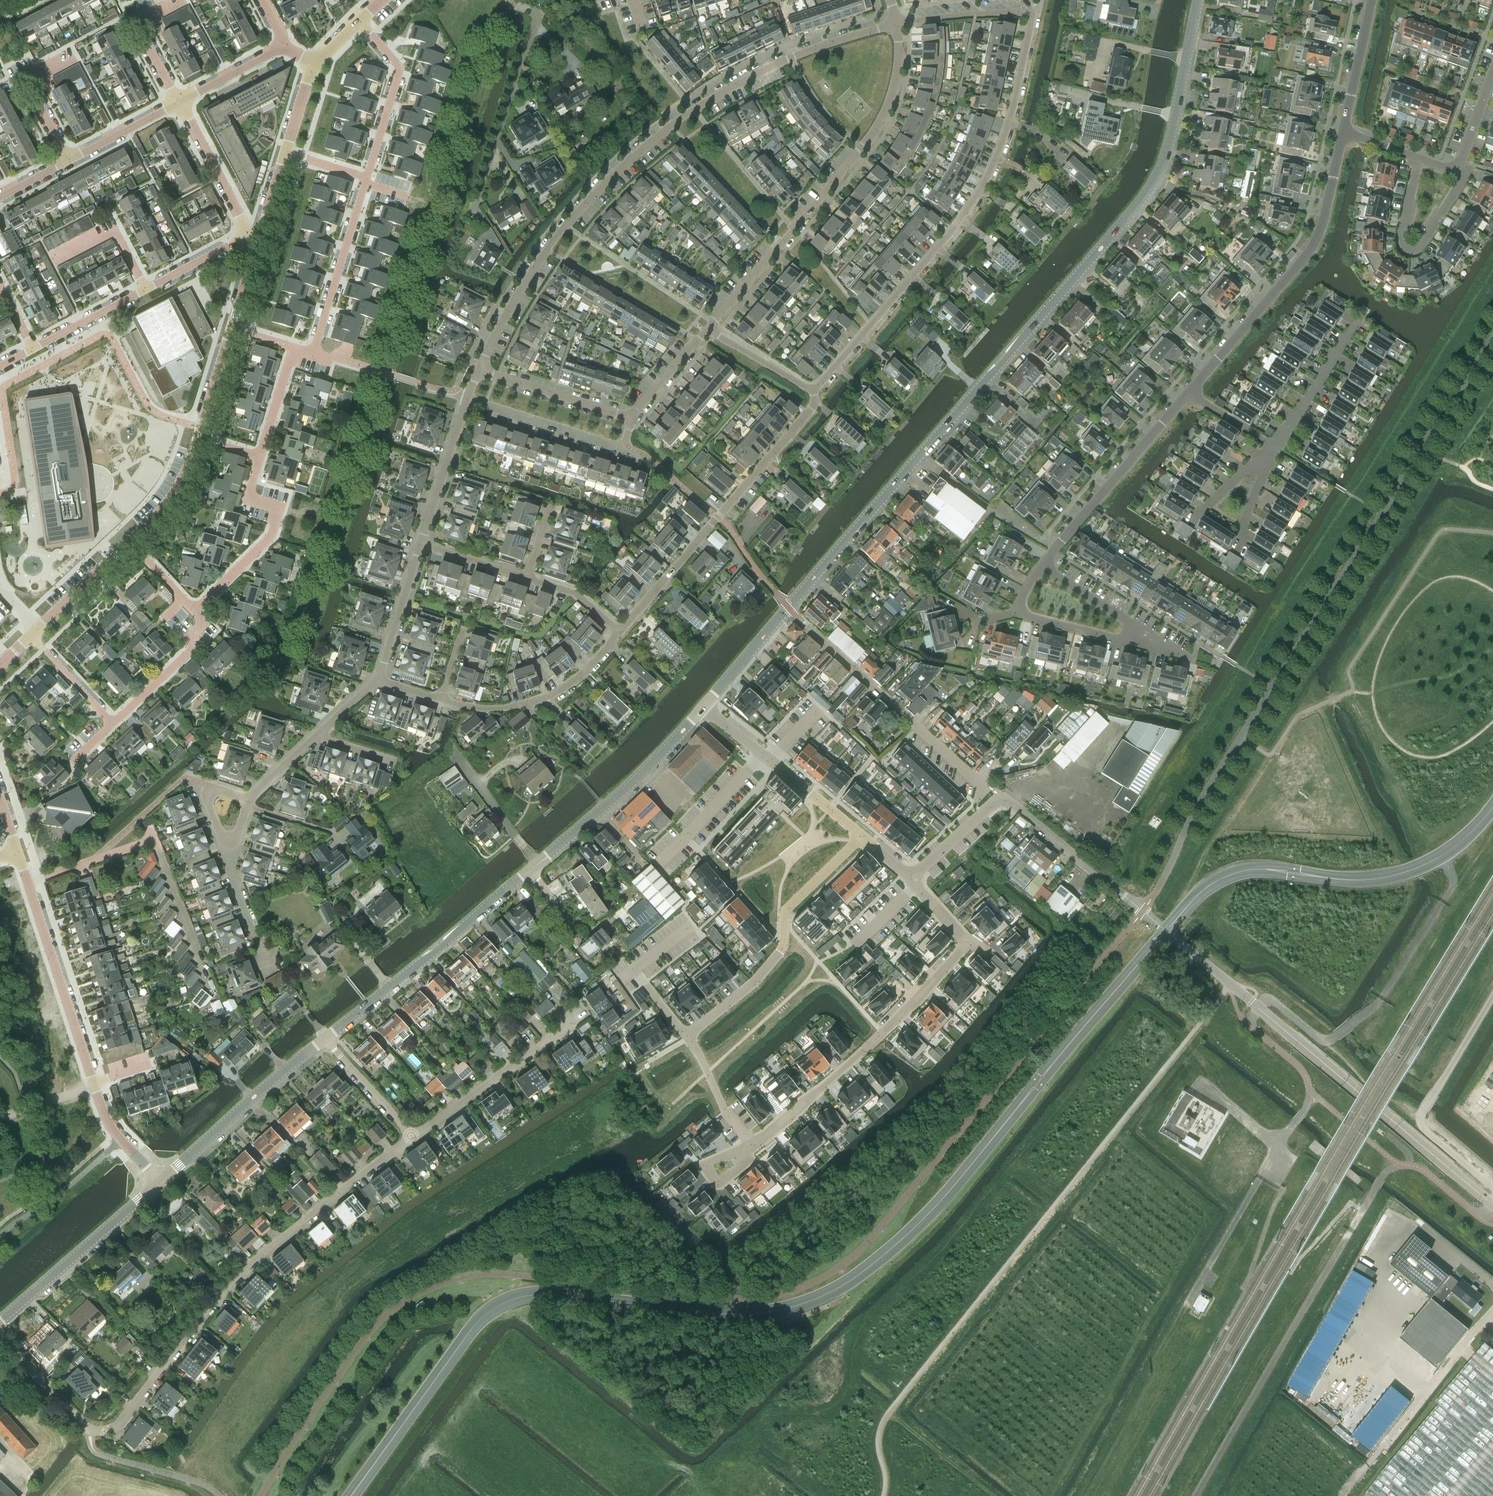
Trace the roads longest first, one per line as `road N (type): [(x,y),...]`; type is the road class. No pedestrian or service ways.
road 1 (residential): [(788,607),(1149,193),(1174,124),(1199,0)]
road 2 (residential): [(1492,1205),(1001,797)]
road 3 (residential): [(813,392),(975,199),(1009,124),(1032,12),(897,25)]
road 4 (residential): [(479,370),(546,251),(669,126),(789,58),(897,25)]
road 5 (residential): [(90,1429),(115,1427),(257,1259),(409,1136)]
road 6 (residential): [(911,880),(967,943),(882,1031),(715,1171)]
road 7 (residential): [(708,329),(863,150),(893,97),(897,25)]
road 8 (residential): [(1343,132),(1313,243),(1187,394)]
road 9 (residential): [(813,392),(809,412),(620,632)]
road 10 (residential): [(1001,797),(788,607)]
road 11 (residential): [(0,365),(250,235)]
road 12 (residential): [(864,838),(786,913),(781,950),(686,1038)]
road 13 (residential): [(323,1039),(529,871)]
road 14 (residential): [(537,864),(705,706)]
road 15 (residential): [(1187,394),(1041,567)]
road 16 (residential): [(159,1182),(323,1039)]
road 17 (track): [(1189,1302),(1157,1380),(1091,1495)]
road 18 (residential): [(96,1085),(29,882)]
road 19 (residential): [(193,612),(270,537),(279,509),(249,499),(260,456)]
road 20 (residential): [(0,1321),(159,1182)]
road 21 (residential): [(194,435),(256,236)]
road 22 (residential): [(620,632),(574,683),(539,700),(498,709),(440,701)]
road 23 (residential): [(409,1136),(570,1022)]
road 24 (residential): [(1456,171),(1461,183),(1421,244),(1406,248),(1400,241),(1417,158)]
road 25 (residential): [(420,546),(479,370)]
road 26 (residential): [(314,352),(367,177)]
road 27 (residential): [(367,177),(398,72),(359,19)]
road 28 (residential): [(630,418),(479,370)]
road 29 (residential): [(763,753),(657,865)]
road 30 (residential): [(250,235),(178,100)]
road 31 (residential): [(112,725),(186,655),(199,627),(193,612)]
road 32 (residential): [(1274,449),(1354,329)]
road 33 (residential): [(69,159),(27,81),(76,55)]
road 34 (residential): [(537,864),(451,749)]
road 35 (residential): [(375,679),(420,546)]
road 36 (residential): [(178,100),(137,23),(181,0)]
road 37 (residential): [(1372,0),(1343,132)]
road 38 (residential): [(260,456),(295,347),(314,352)]
road 39 (residential): [(763,753),(864,838)]
road 40 (residential): [(33,631),(127,540)]
road 41 (residential): [(90,1429),(0,1335)]
road 42 (residential): [(409,1136),(323,1039)]
road 43 (residential): [(705,706),(788,607)]
road 44 (residential): [(127,540),(177,489),(194,435)]
road 45 (residential): [(1016,613),(1140,639)]
road 46 (residential): [(69,159),(178,100)]
road 47 (residential): [(112,725),(33,631)]
road 48 (residential): [(708,329),(813,392)]
road 49 (residential): [(911,880),(1001,797)]
road 50 (residential): [(1140,639),(1041,567)]

